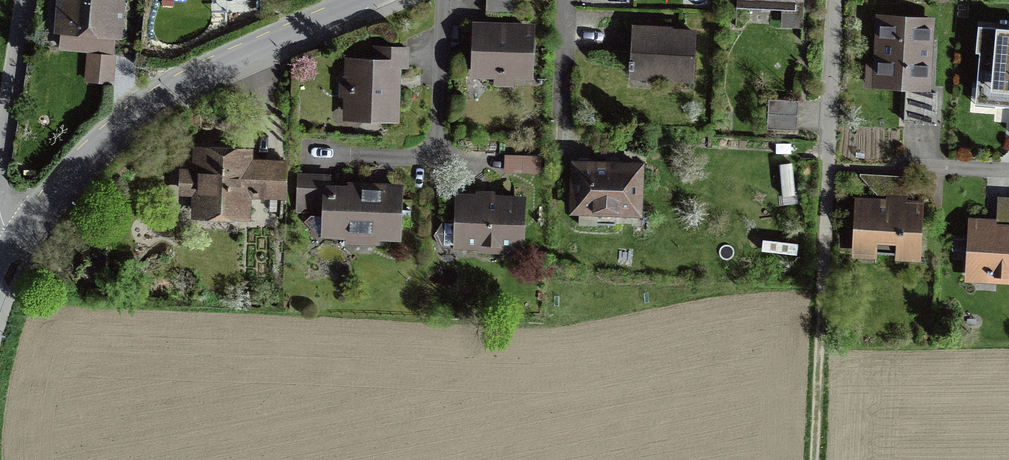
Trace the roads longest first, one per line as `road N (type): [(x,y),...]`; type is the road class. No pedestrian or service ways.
road 1 (unclassified): [(368,0),(163,92),(104,137),(8,252)]
road 2 (track): [(813,459),(827,168)]
road 3 (residential): [(26,0),(0,155)]

